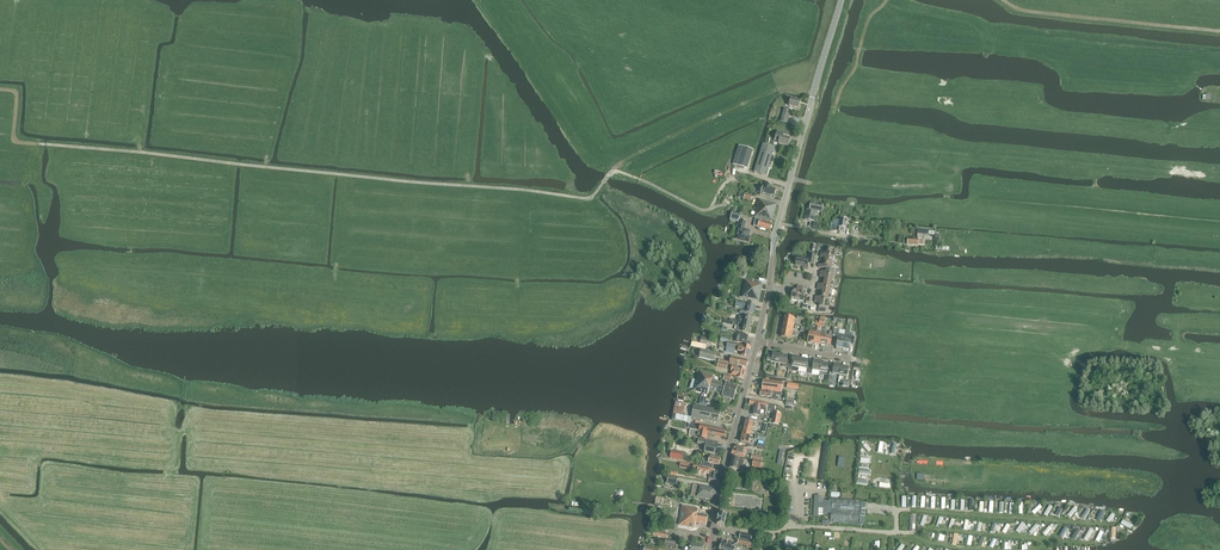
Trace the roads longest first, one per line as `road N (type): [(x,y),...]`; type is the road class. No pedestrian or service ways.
road 1 (track): [(813,94),(780,87),(625,160),(586,198),(265,166)]
road 2 (tertiary): [(769,287),(778,224),(840,0)]
road 3 (track): [(1003,0),(1020,10),(1219,31)]
road 4 (tertiary): [(710,549),(757,341)]
road 5 (track): [(806,183),(813,183),(866,27),(886,0)]
road 6 (track): [(1110,525),(910,509)]
road 7 (track): [(139,152),(17,137),(18,89),(0,87)]
road 8 (track): [(1048,542),(934,528),(912,533)]
road 9 (track): [(265,166),(139,152)]
road 10 (track): [(613,171),(703,210),(726,203)]

